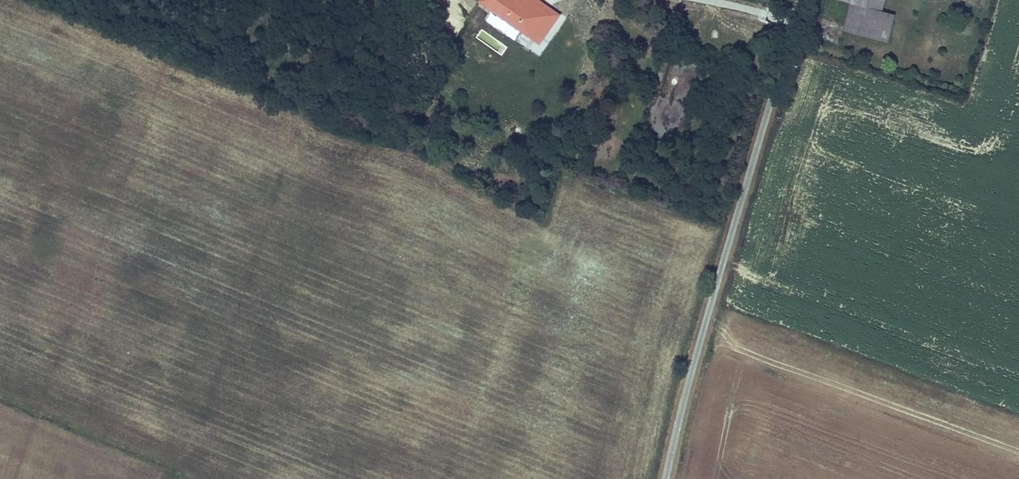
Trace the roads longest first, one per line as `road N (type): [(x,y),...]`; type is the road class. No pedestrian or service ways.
road 1 (unclassified): [(666,478),(800,0)]

